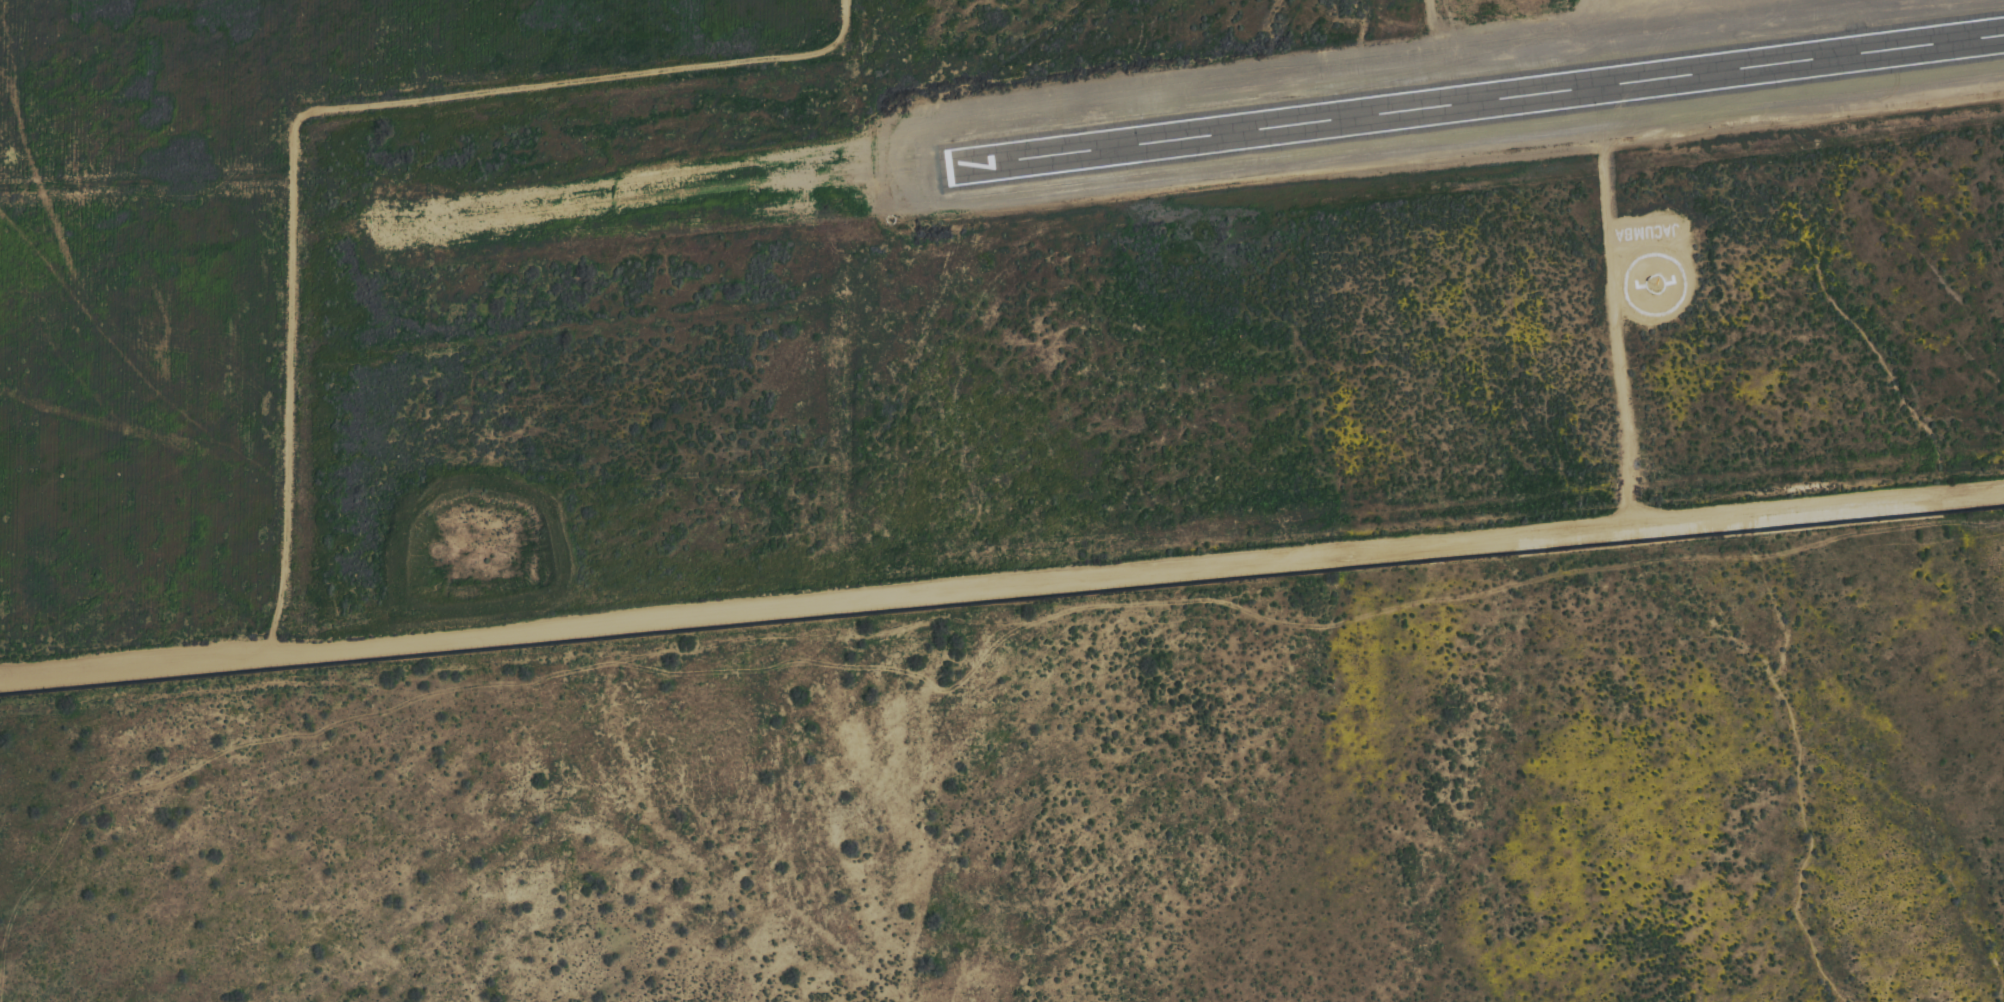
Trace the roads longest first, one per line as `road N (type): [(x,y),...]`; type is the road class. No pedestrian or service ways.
road 1 (track): [(0,683),(632,631),(2003,496)]

